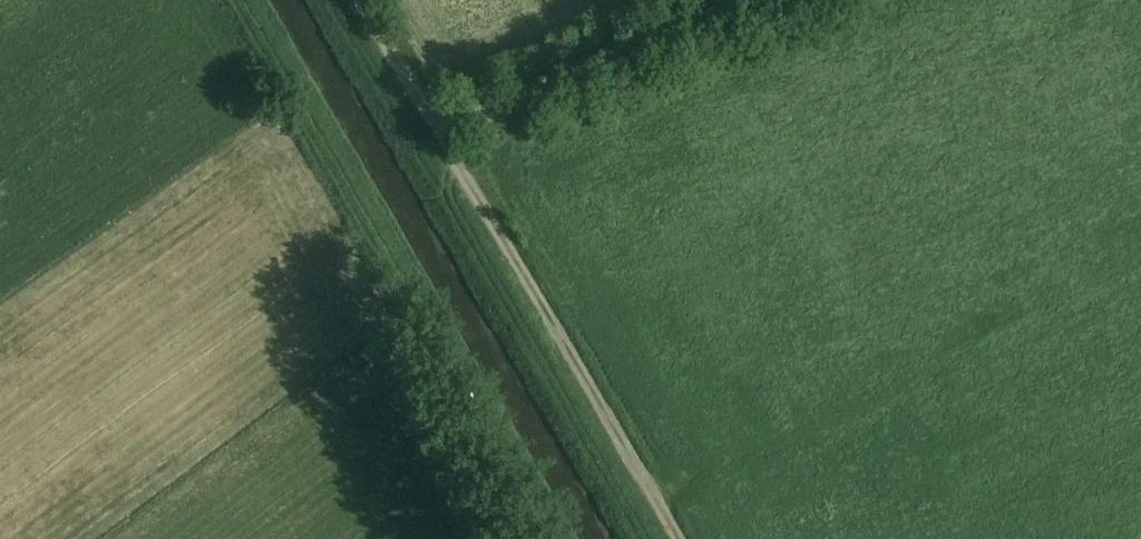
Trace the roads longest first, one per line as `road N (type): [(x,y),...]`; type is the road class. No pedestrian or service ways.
road 1 (track): [(676,538),(361,0)]
road 2 (track): [(436,125),(736,0)]

